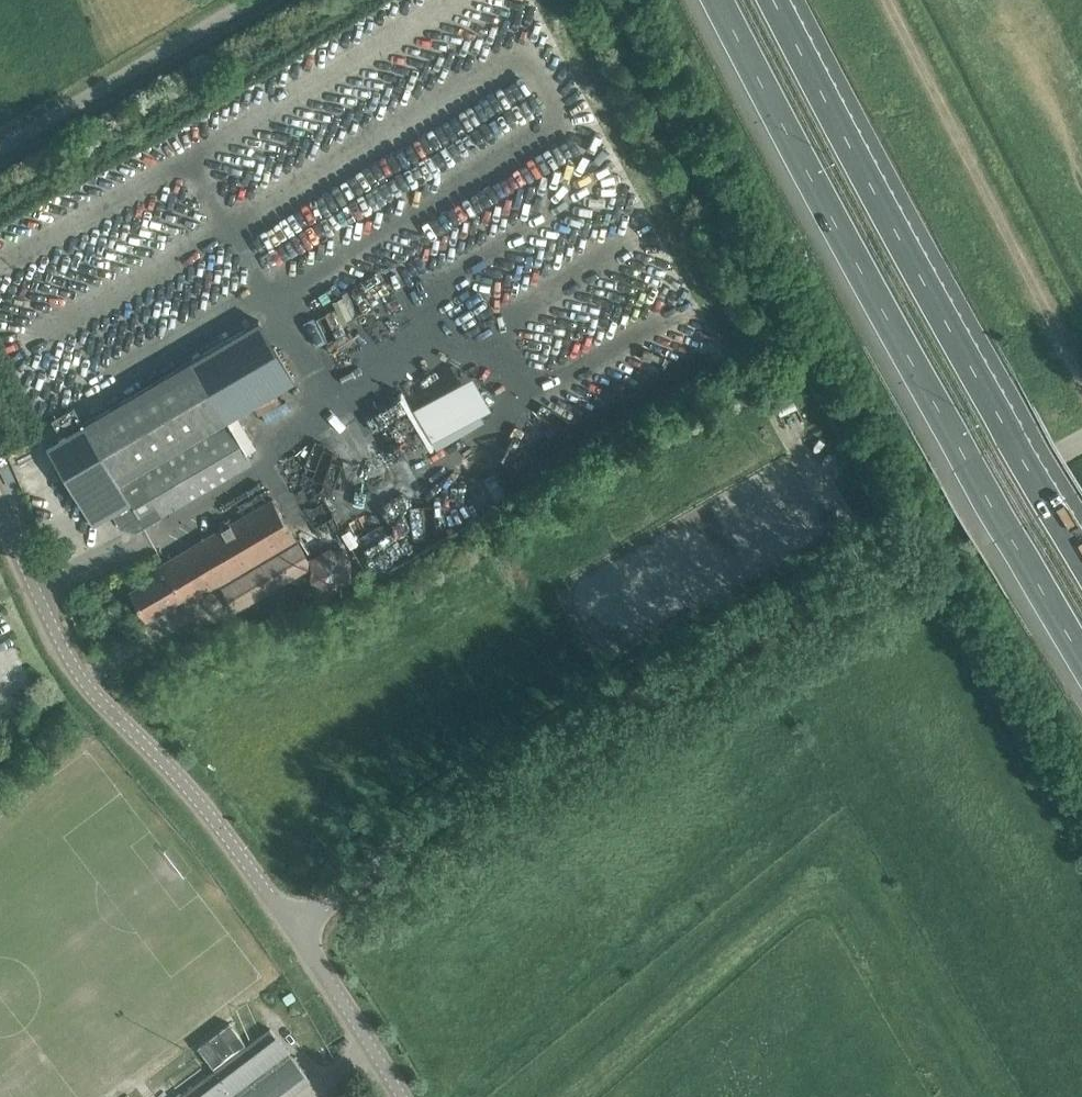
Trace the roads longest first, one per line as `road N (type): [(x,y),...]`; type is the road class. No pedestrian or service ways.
road 1 (unclassified): [(295,928),(456,809),(649,689),(1081,442)]
road 2 (motorway): [(719,0),(810,181),(1081,661)]
road 3 (motorway): [(1081,555),(777,0)]
road 4 (unclassified): [(295,928),(195,795),(106,706),(65,647),(0,501)]
road 5 (track): [(887,0),(1081,380)]
road 6 (residential): [(0,145),(251,0)]
road 7 (unclassified): [(403,1096),(295,928)]

